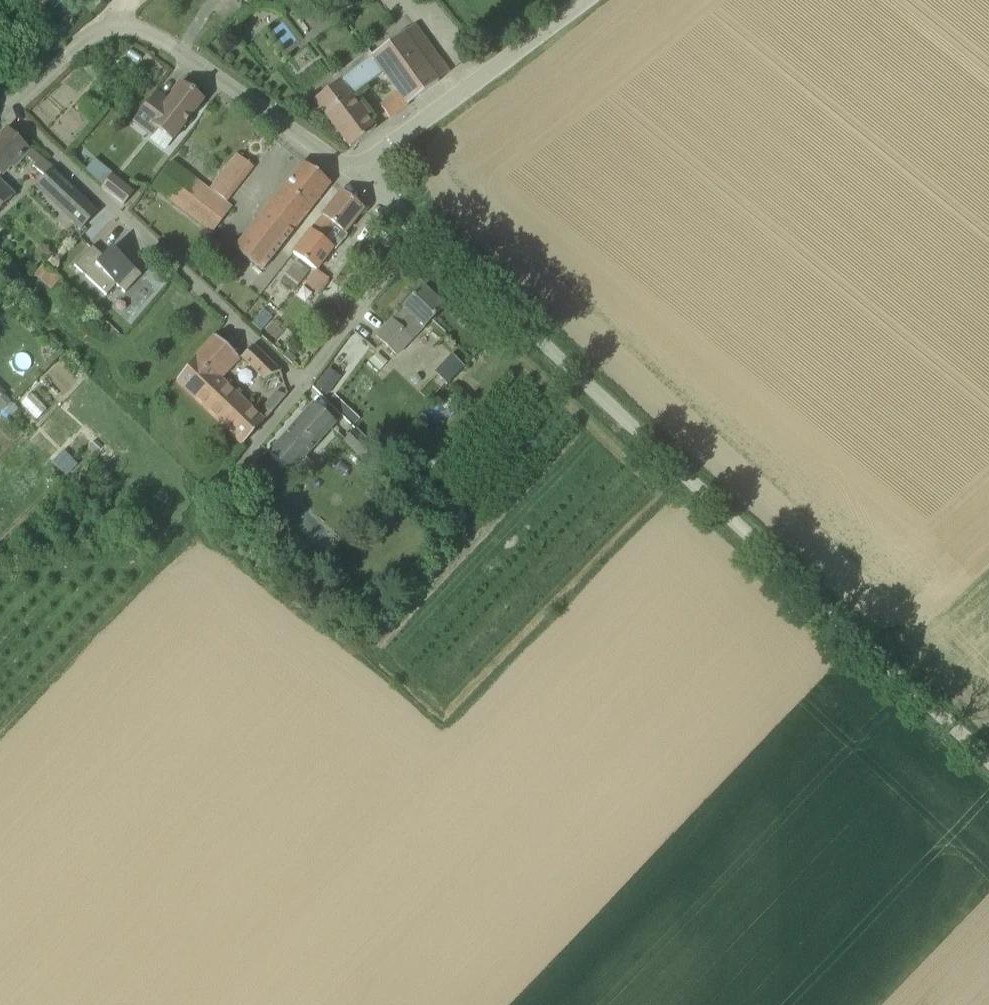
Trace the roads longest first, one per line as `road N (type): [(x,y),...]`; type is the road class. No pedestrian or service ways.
road 1 (unclassified): [(988,750),(505,301)]
road 2 (residential): [(347,164),(146,28),(100,29),(7,111)]
road 3 (residential): [(301,382),(7,111)]
road 4 (residential): [(347,164),(567,0)]
road 5 (residential): [(301,382),(422,225)]
road 6 (residential): [(213,494),(301,382)]

